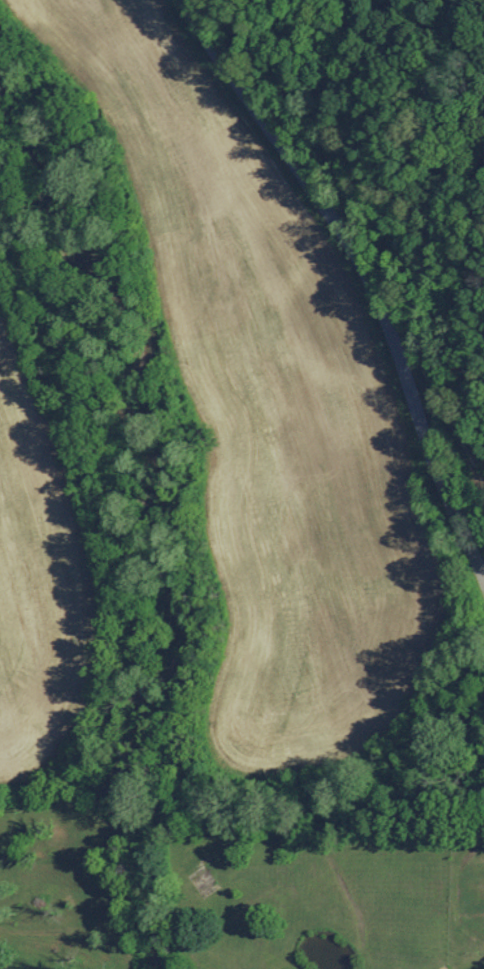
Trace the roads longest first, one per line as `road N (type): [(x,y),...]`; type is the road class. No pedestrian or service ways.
road 1 (residential): [(483,588),(358,258),(299,156),(211,44),(187,0)]

